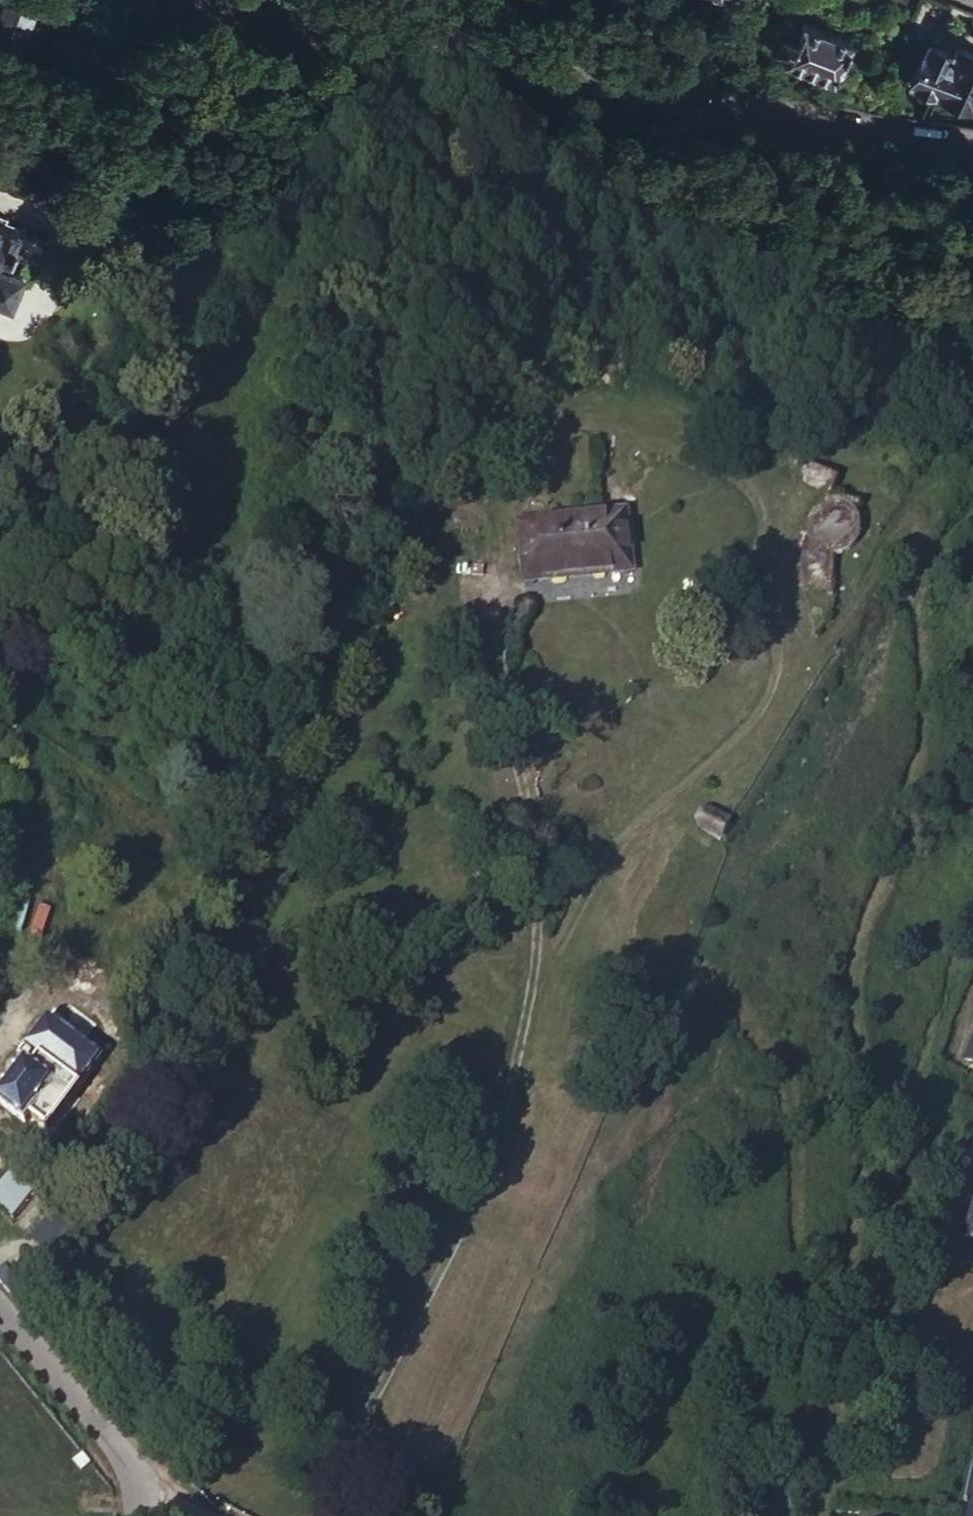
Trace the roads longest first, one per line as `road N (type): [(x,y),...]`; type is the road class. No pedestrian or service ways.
road 1 (residential): [(972,151),(604,92),(190,0)]
road 2 (tertiary): [(0,1307),(133,1467),(142,1491),(139,1515)]

